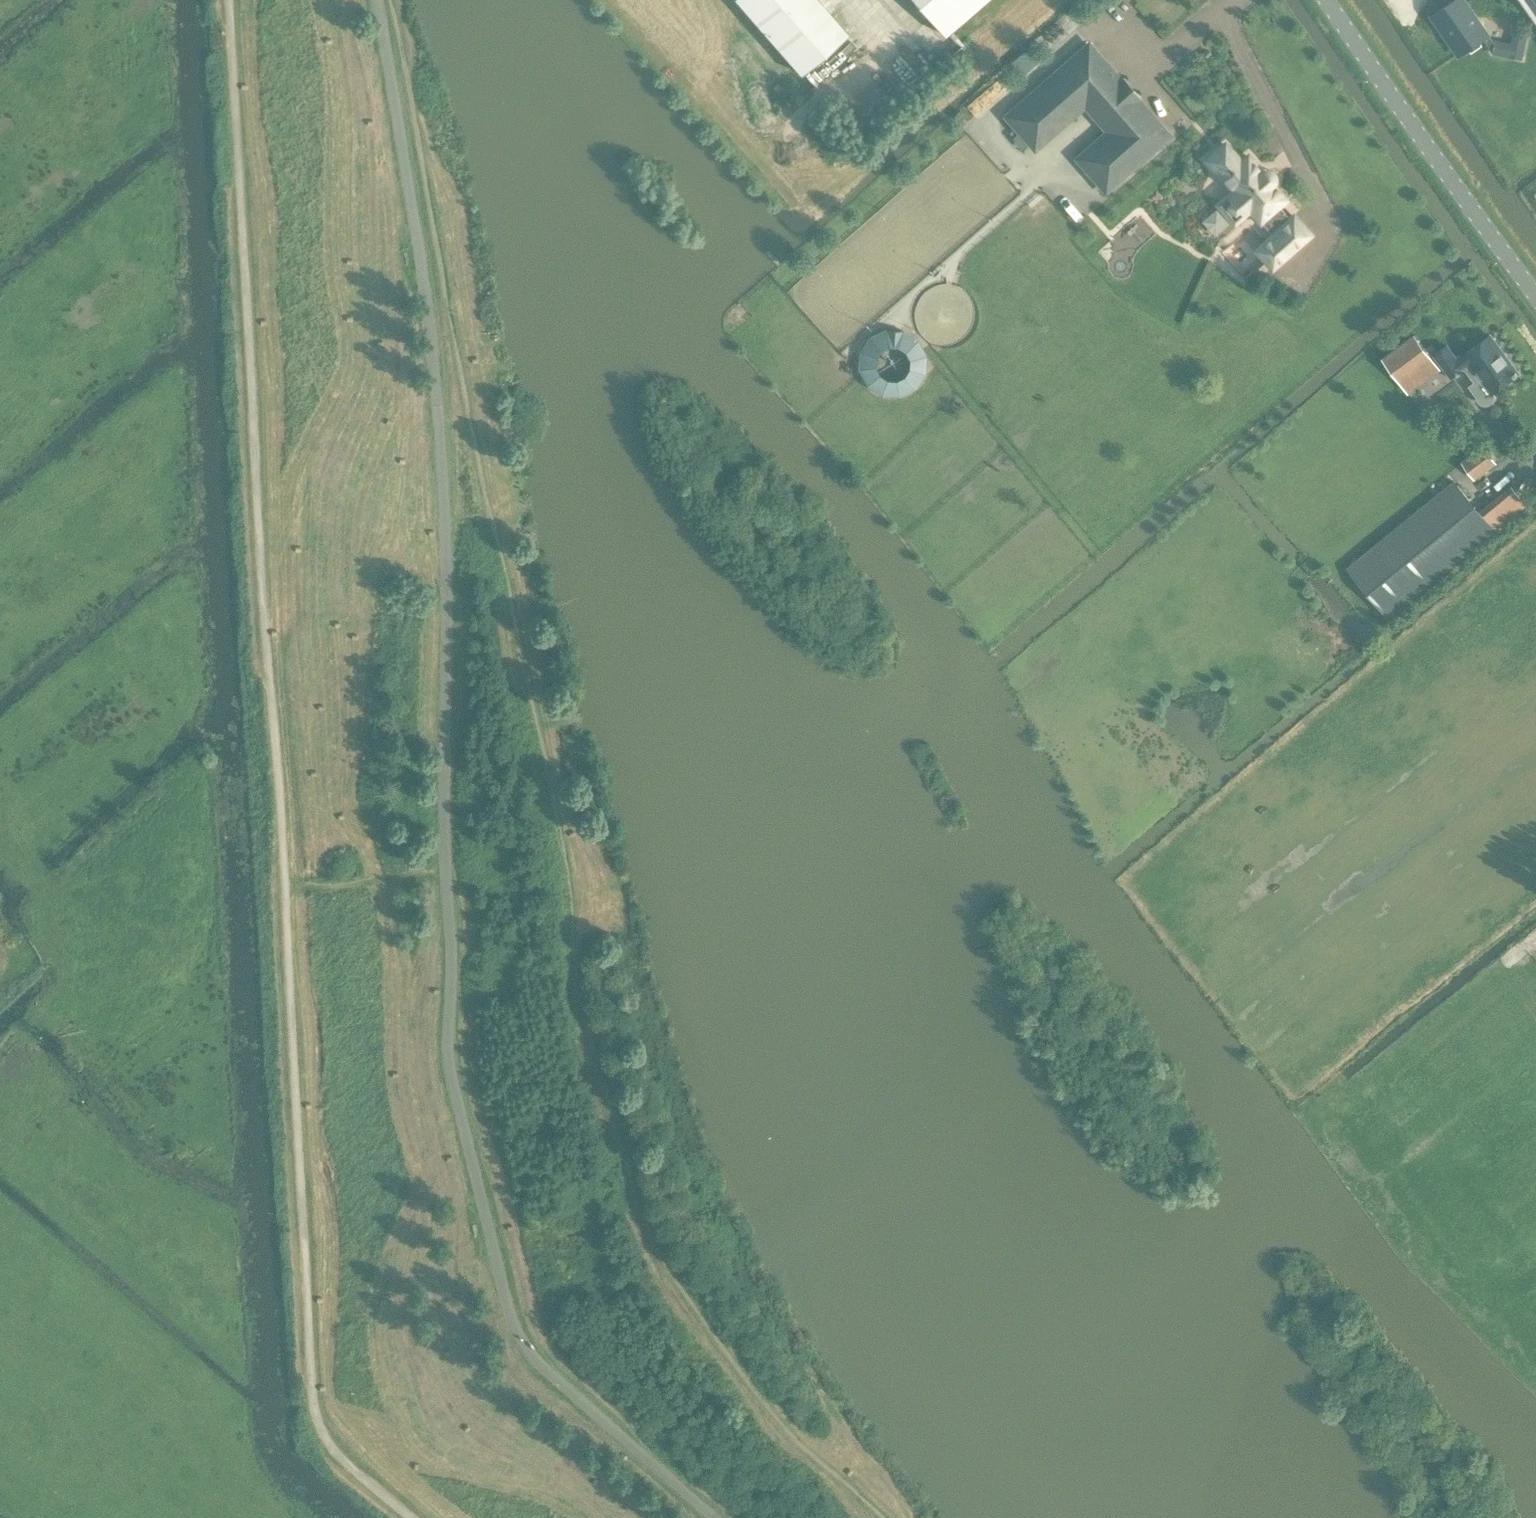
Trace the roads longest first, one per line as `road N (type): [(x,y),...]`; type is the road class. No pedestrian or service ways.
road 1 (unclassified): [(1535,291),(1328,0)]

